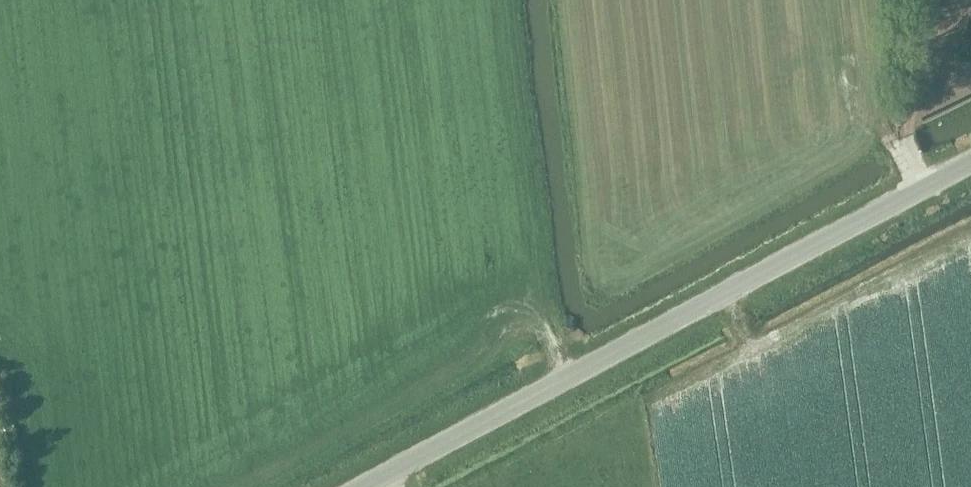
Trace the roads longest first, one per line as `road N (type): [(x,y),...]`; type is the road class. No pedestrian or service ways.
road 1 (unclassified): [(358,486),(970,182)]

